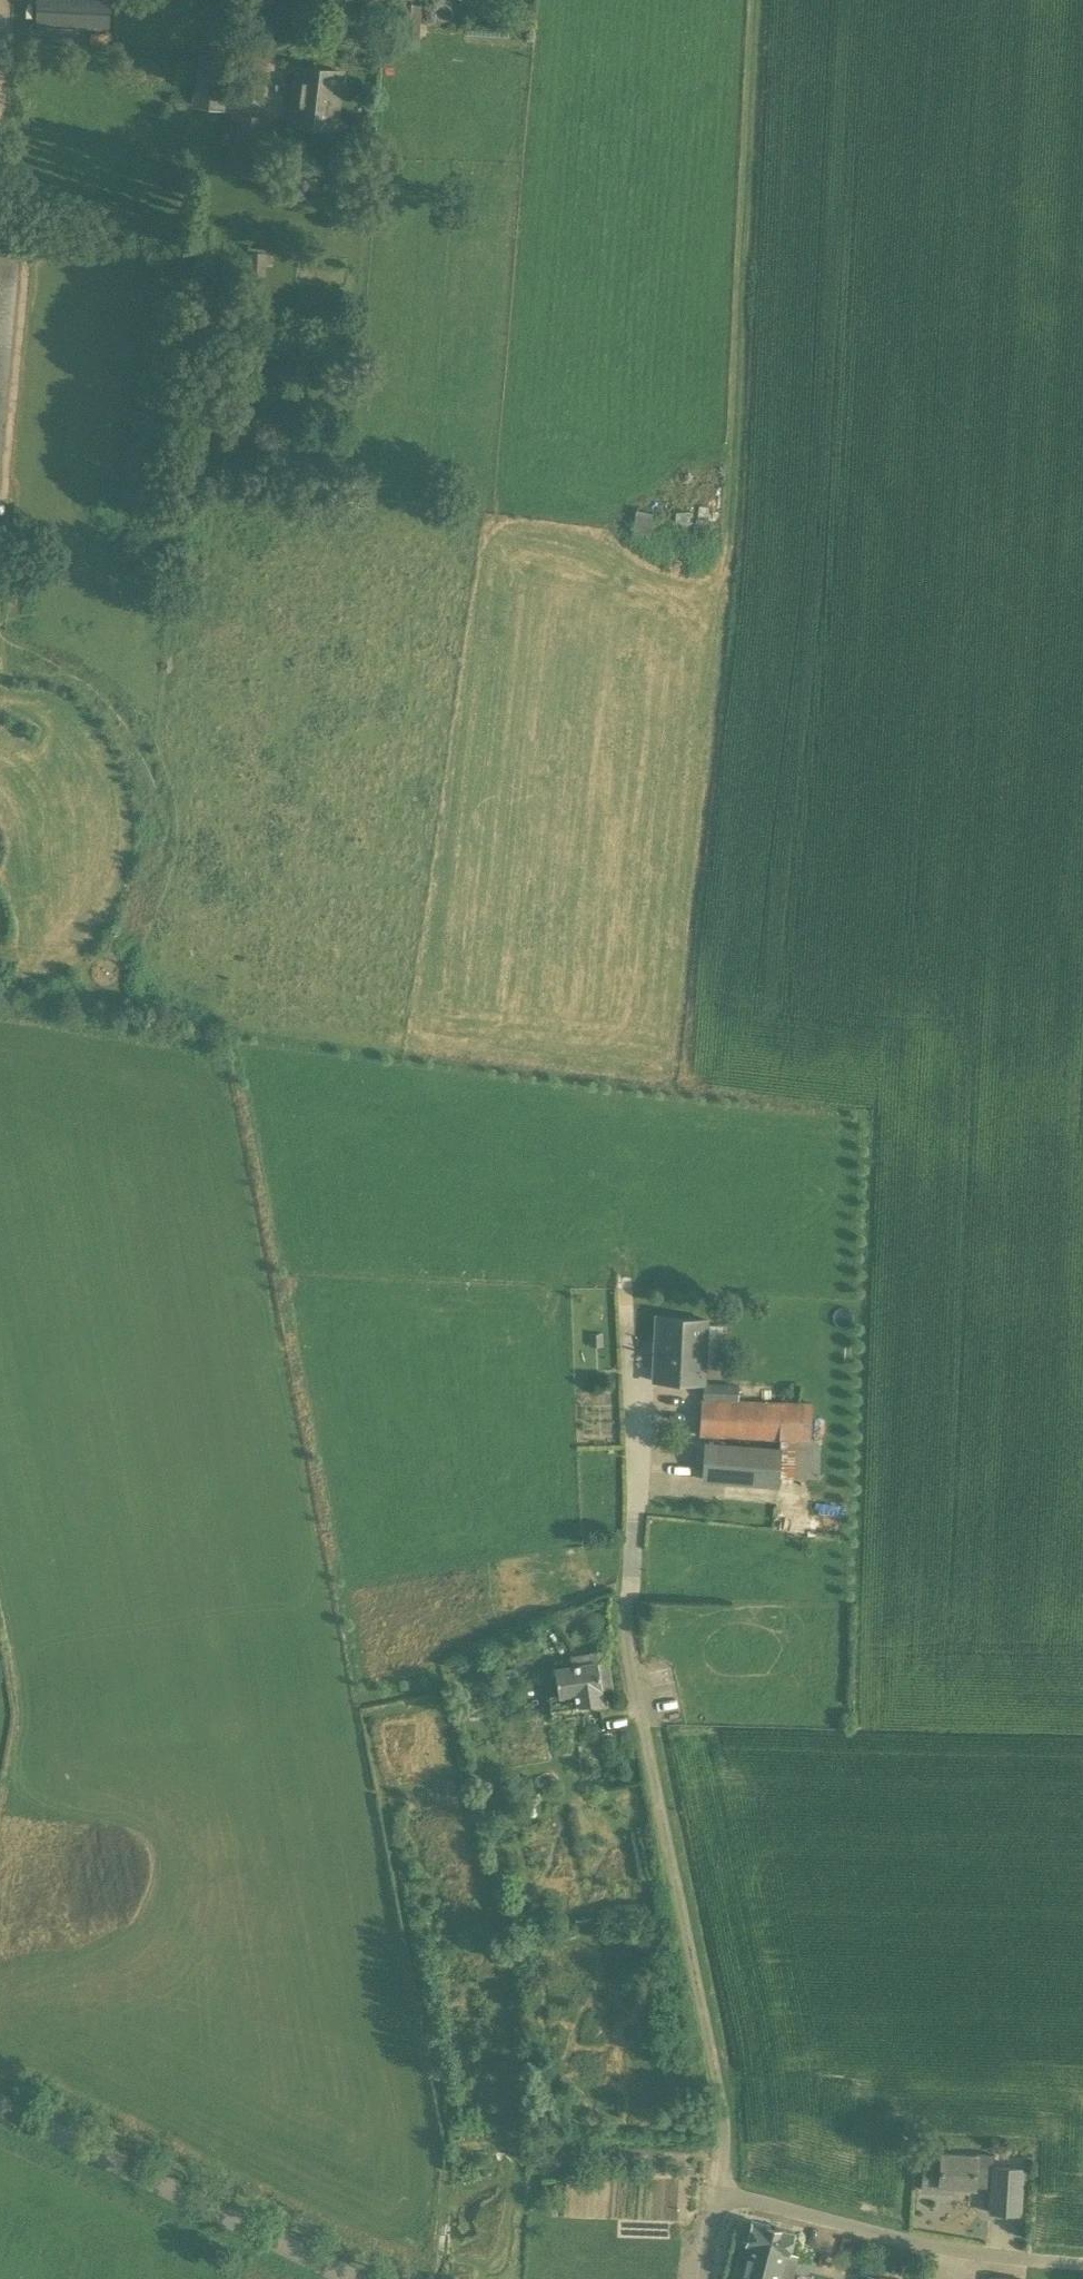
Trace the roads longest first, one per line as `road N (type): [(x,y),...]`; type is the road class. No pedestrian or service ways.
road 1 (unclassified): [(717,2196),(723,2078),(629,1618)]
road 2 (unclassified): [(369,2278),(0,2095)]
road 3 (unclassified): [(1082,2258),(923,2240),(784,2202),(717,2196)]

